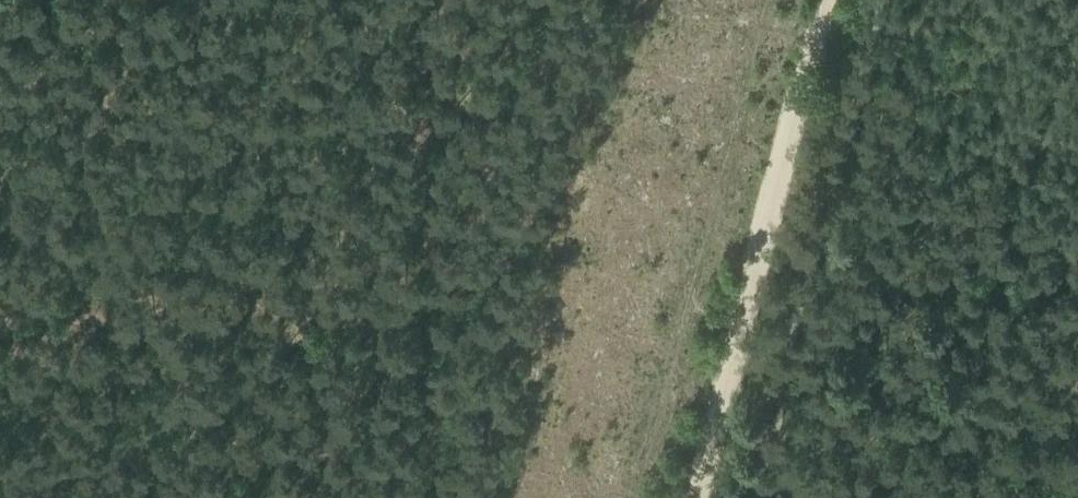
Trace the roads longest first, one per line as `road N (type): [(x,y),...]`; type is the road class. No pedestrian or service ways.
road 1 (track): [(691,497),(820,0)]

